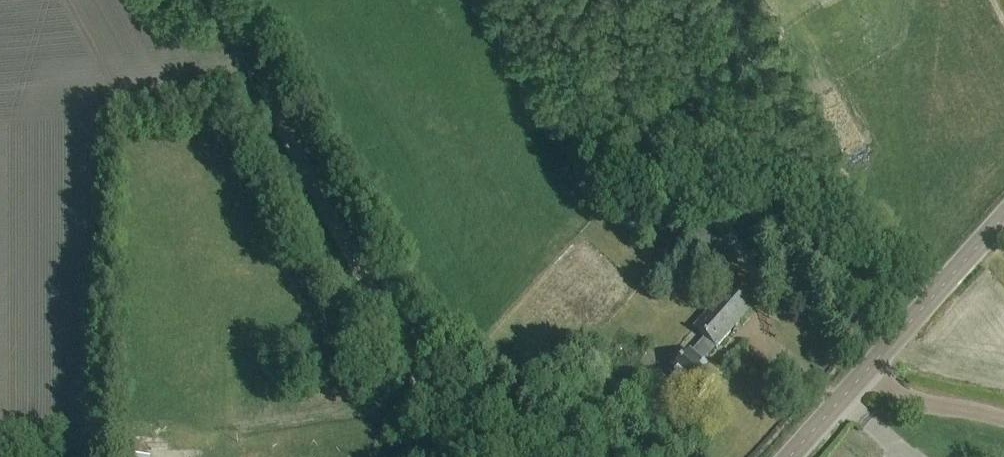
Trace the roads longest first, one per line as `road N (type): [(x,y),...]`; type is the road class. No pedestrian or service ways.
road 1 (track): [(213,0),(415,360),(450,456)]
road 2 (tertiary): [(790,456),(1003,214)]

